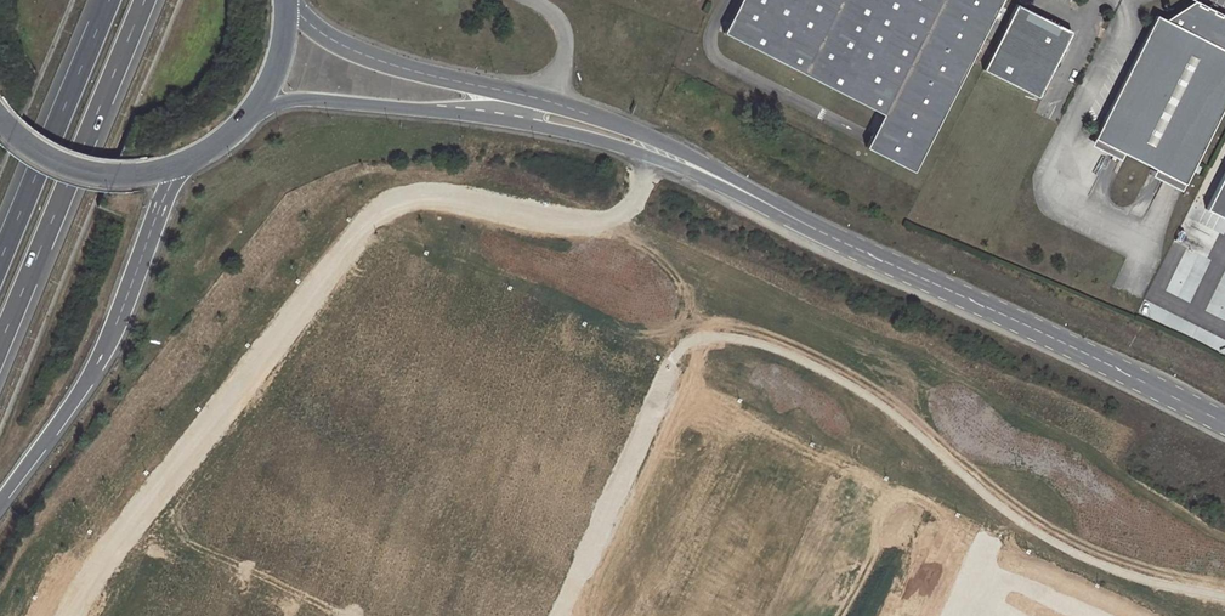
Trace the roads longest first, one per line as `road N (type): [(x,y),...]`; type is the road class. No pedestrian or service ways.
road 1 (secondary): [(1224,423),(723,181)]
road 2 (secondary): [(254,111),(292,99),(505,121),(610,143),(723,181)]
road 3 (secondary): [(723,181),(653,139),(536,96),(410,71),(333,42),(287,1)]
road 4 (trunk): [(0,501),(99,362),(182,165)]
road 5 (trunk): [(0,346),(145,0)]
road 6 (trunk): [(110,0),(0,261)]
road 7 (secondary): [(0,119),(43,155),(88,172),(136,175),(182,165)]

